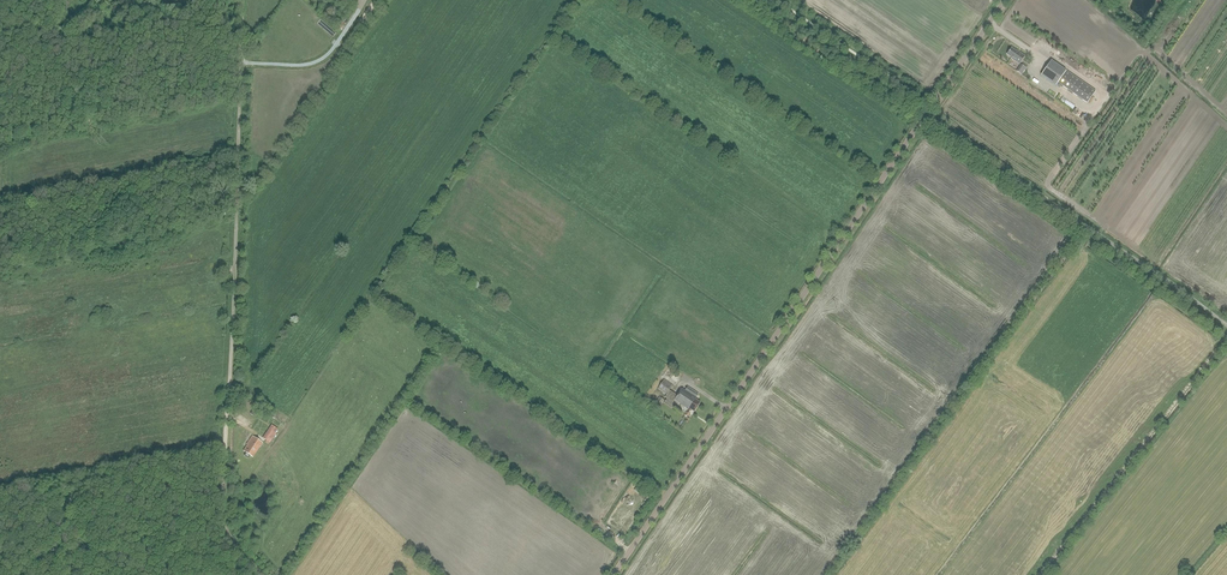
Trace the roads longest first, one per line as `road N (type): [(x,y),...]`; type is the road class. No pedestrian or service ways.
road 1 (tertiary): [(613,574),(1005,0)]
road 2 (unclassified): [(228,387),(242,0)]
road 3 (track): [(243,558),(224,523),(228,387)]
road 4 (track): [(240,62),(320,59),(363,0)]

